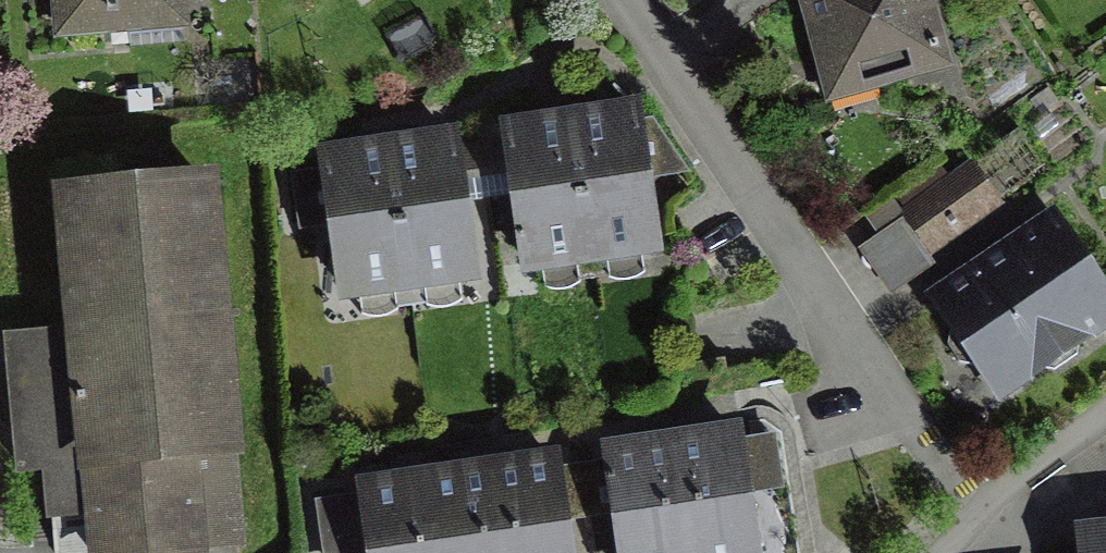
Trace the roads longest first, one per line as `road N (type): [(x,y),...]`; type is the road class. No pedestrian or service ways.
road 1 (residential): [(621,0),(864,361)]

